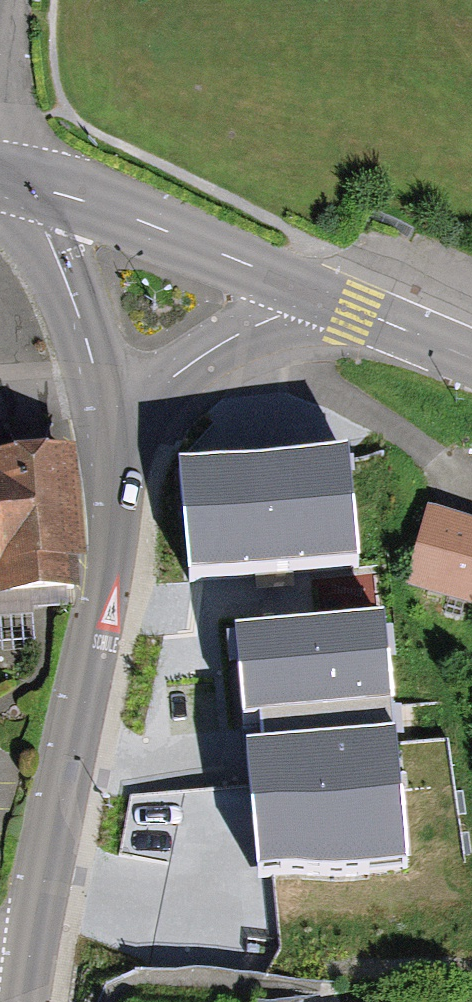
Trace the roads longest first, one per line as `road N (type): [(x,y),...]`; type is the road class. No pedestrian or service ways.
road 1 (tertiary): [(106,423),(101,592),(47,844),(25,1001)]
road 2 (tertiary): [(53,191),(225,252),(290,285)]
road 3 (tertiary): [(53,191),(45,227),(106,423)]
road 4 (tertiary): [(106,423),(268,322),(290,285)]
road 5 (tertiary): [(290,285),(471,358)]

